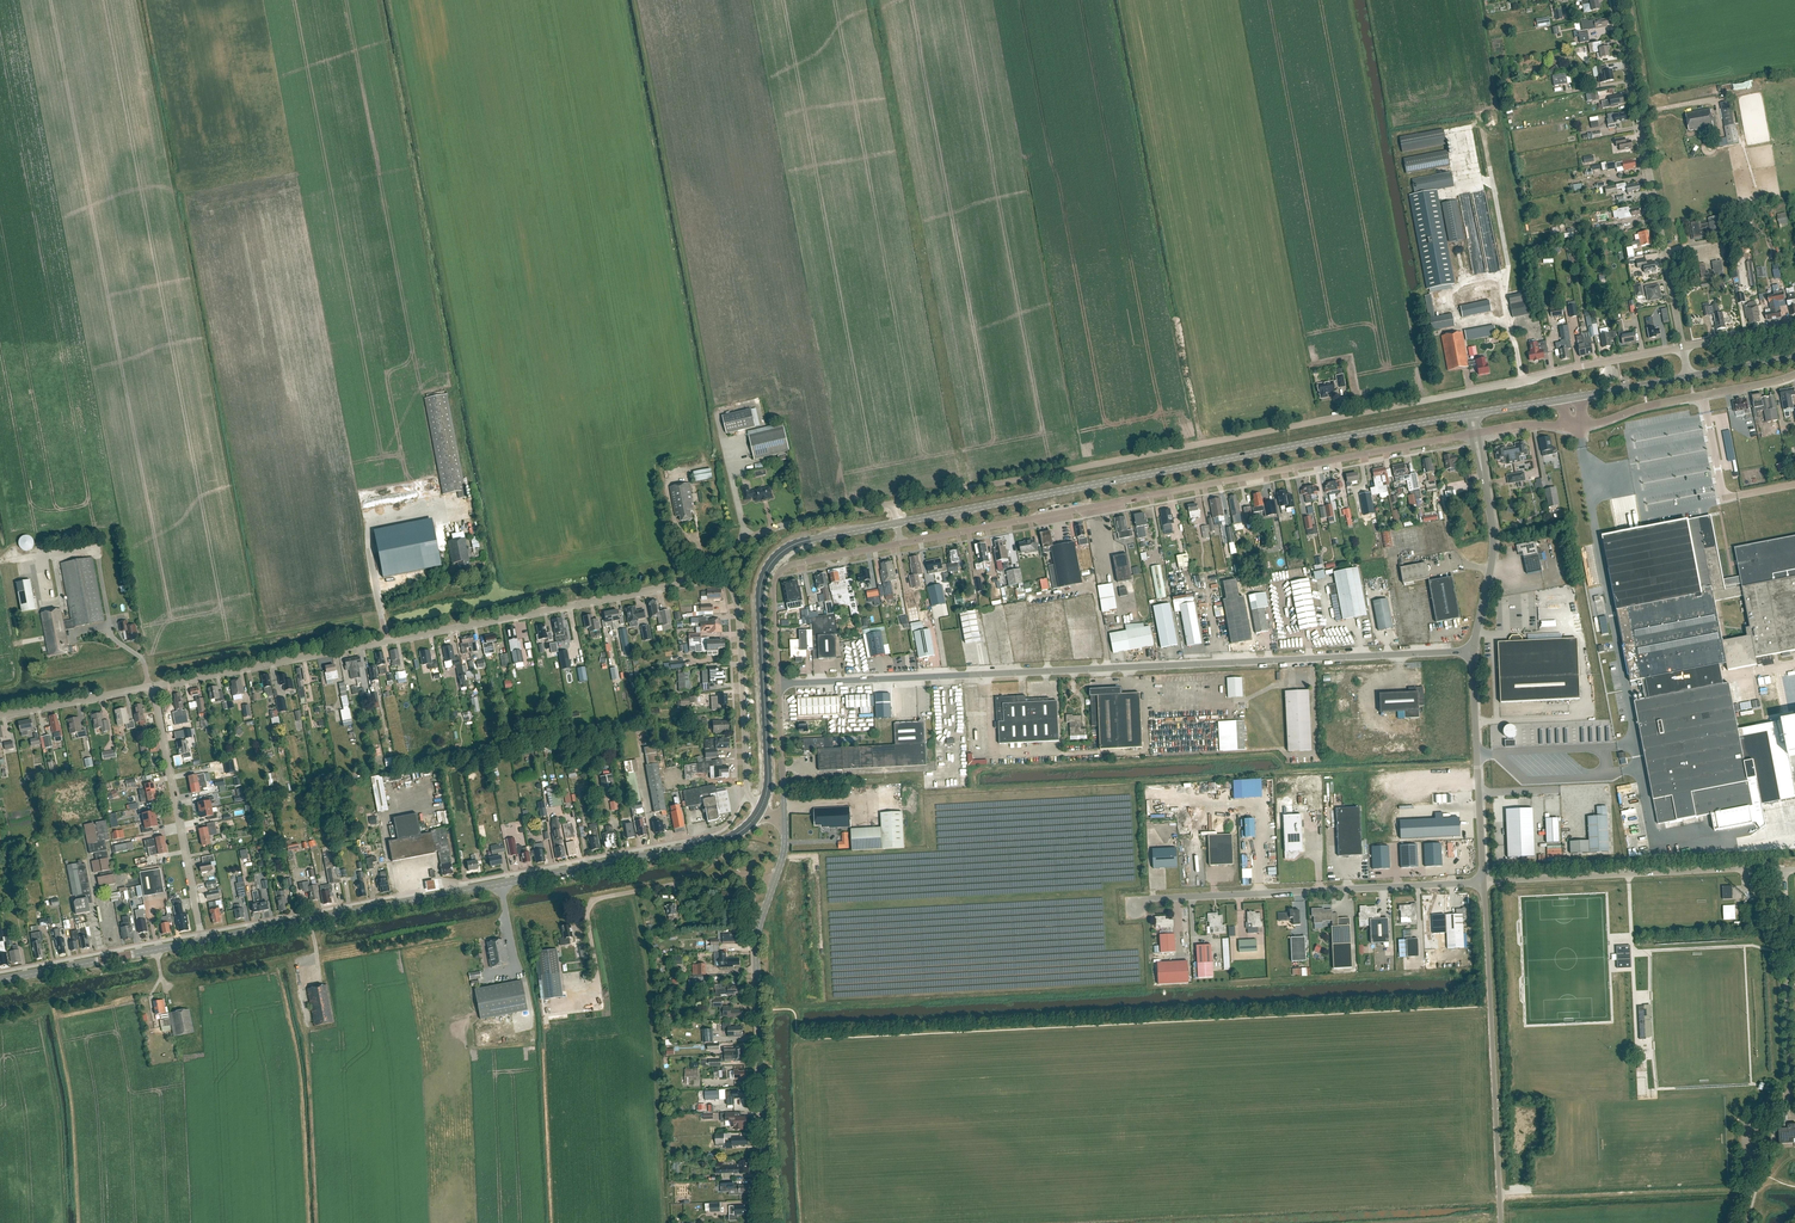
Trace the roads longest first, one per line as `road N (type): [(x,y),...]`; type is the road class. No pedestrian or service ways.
road 1 (unclassified): [(893,504),(1683,348)]
road 2 (unclassified): [(778,684),(1472,653)]
road 3 (secondary): [(202,941),(717,842),(761,808)]
road 4 (residential): [(901,543),(1470,434)]
road 5 (secondary): [(897,523),(1466,415)]
road 6 (unclassified): [(152,685),(663,587),(715,561)]
road 7 (secondary): [(761,808),(768,783),(760,603),(766,572),(805,542),(897,523)]
road 8 (unclassified): [(1683,348),(1616,0)]
road 9 (unclassified): [(1139,901),(1484,883)]
road 10 (tertiary): [(769,1222),(756,945),(774,882)]
road 11 (unclassified): [(1501,1222),(1484,883)]
road 12 (residential): [(202,941),(152,685)]
road 13 (unclassified): [(748,792),(738,610),(715,561)]
road 14 (unclassified): [(1484,883),(1472,653)]
road 15 (residential): [(1794,374),(1579,429)]
road 16 (secondary): [(0,980),(202,941)]
road 17 (unclassified): [(587,917),(595,899),(632,892),(745,873),(774,882)]
road 18 (unclassified): [(715,561),(785,525),(893,504)]
road 19 (unclassified): [(1472,653),(1493,546),(1481,468)]
road 20 (unclassified): [(0,715),(152,685)]
road 21 (residential): [(774,584),(800,563),(901,543)]
road 22 (unclassified): [(784,818),(778,684)]

